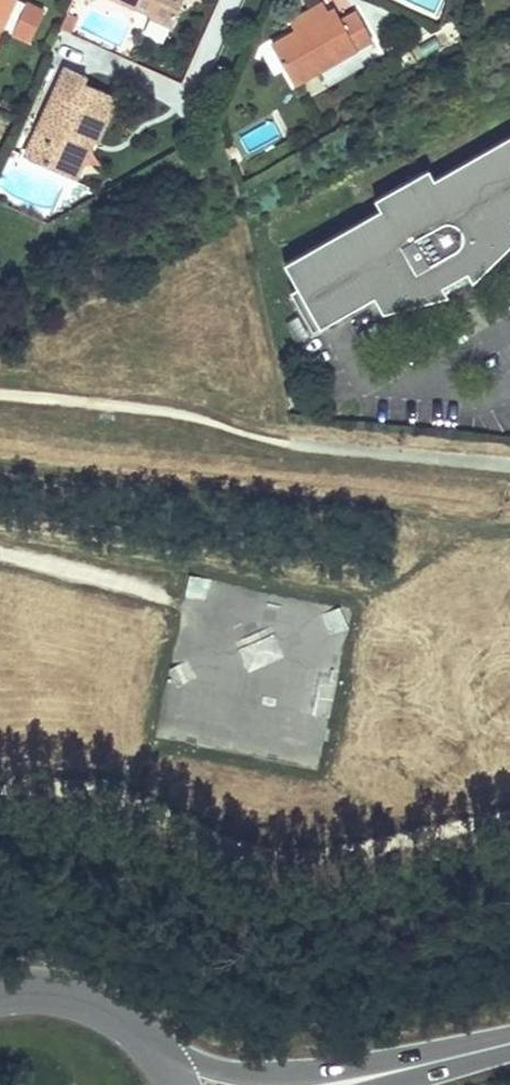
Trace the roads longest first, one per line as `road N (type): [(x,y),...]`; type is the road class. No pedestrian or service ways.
road 1 (secondary): [(456,1056),(266,1075),(158,1051)]
road 2 (primary): [(158,1051),(102,1006),(68,994),(0,993)]

